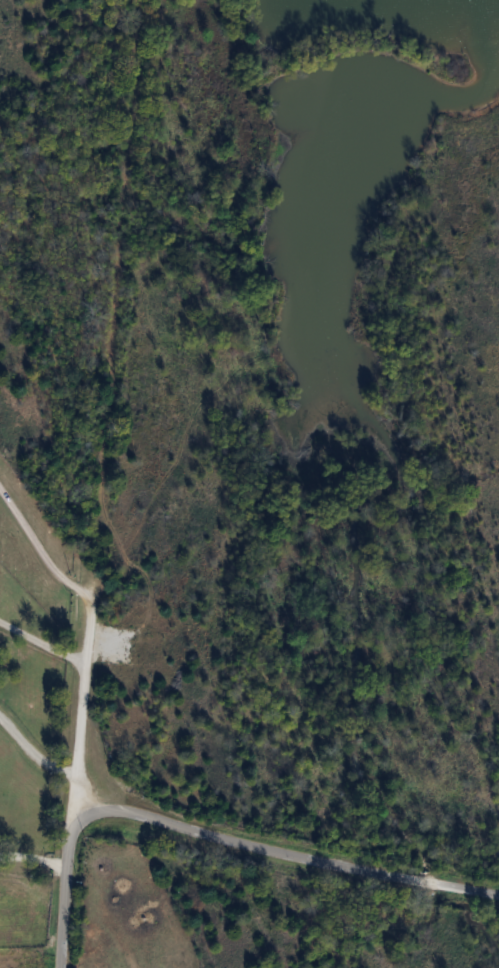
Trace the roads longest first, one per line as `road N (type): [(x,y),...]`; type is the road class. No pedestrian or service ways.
road 1 (residential): [(89,814),(126,811),(498,895)]
road 2 (residential): [(60,967),(66,857),(89,814)]

